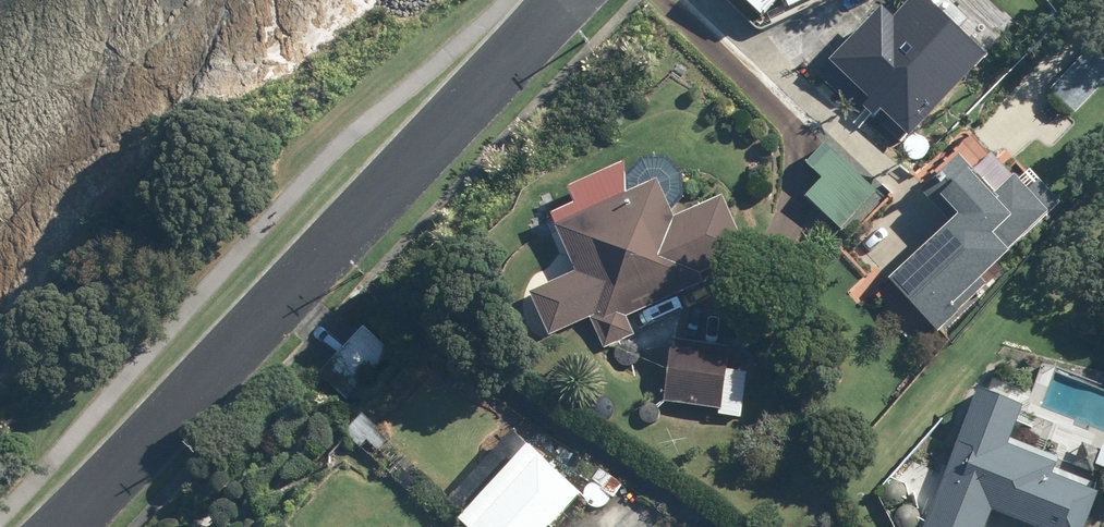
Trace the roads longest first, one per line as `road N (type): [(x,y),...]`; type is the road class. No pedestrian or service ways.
road 1 (residential): [(556,0),(325,256),(48,526)]

